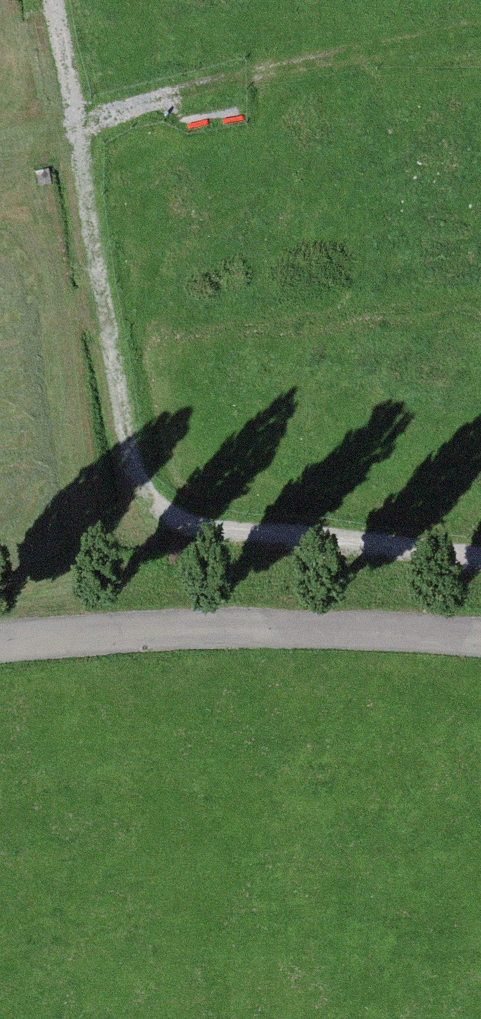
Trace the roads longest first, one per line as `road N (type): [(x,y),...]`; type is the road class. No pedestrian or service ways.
road 1 (track): [(480,555),(191,525),(146,496),(124,438),(60,0)]
road 2 (residential): [(480,637),(283,615),(0,645)]
road 3 (track): [(480,19),(258,66),(79,127)]

